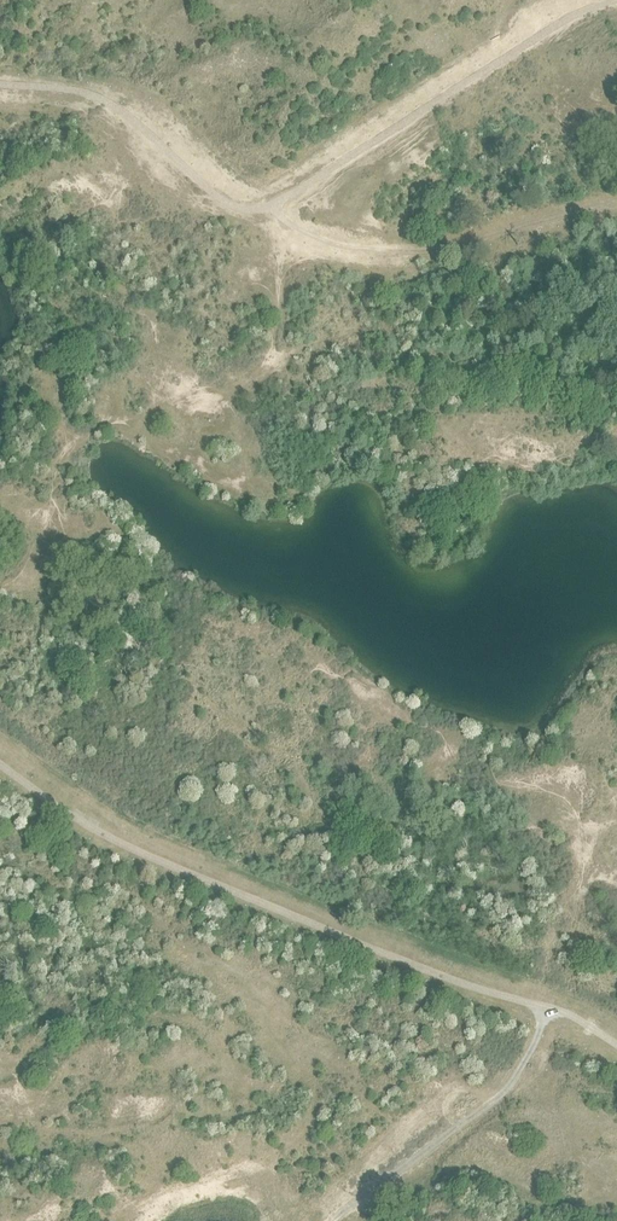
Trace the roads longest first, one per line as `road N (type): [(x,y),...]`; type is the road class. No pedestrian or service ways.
road 1 (track): [(0,766),(104,836),(468,986),(560,1012),(616,1045)]
road 2 (track): [(285,225),(264,370),(240,395),(168,395),(138,418),(87,429),(53,476),(44,521),(24,560),(0,583)]
road 3 (track): [(260,211),(558,28),(616,2)]
road 4 (track): [(616,202),(428,250),(356,253),(260,211)]
road 5 (track): [(331,1220),(505,1092),(532,1049),(545,1007)]
road 6 (track): [(260,211),(228,205),(116,105),(92,95),(6,89)]
road 7 (track): [(134,1220),(206,1182),(244,1178),(327,1220)]

